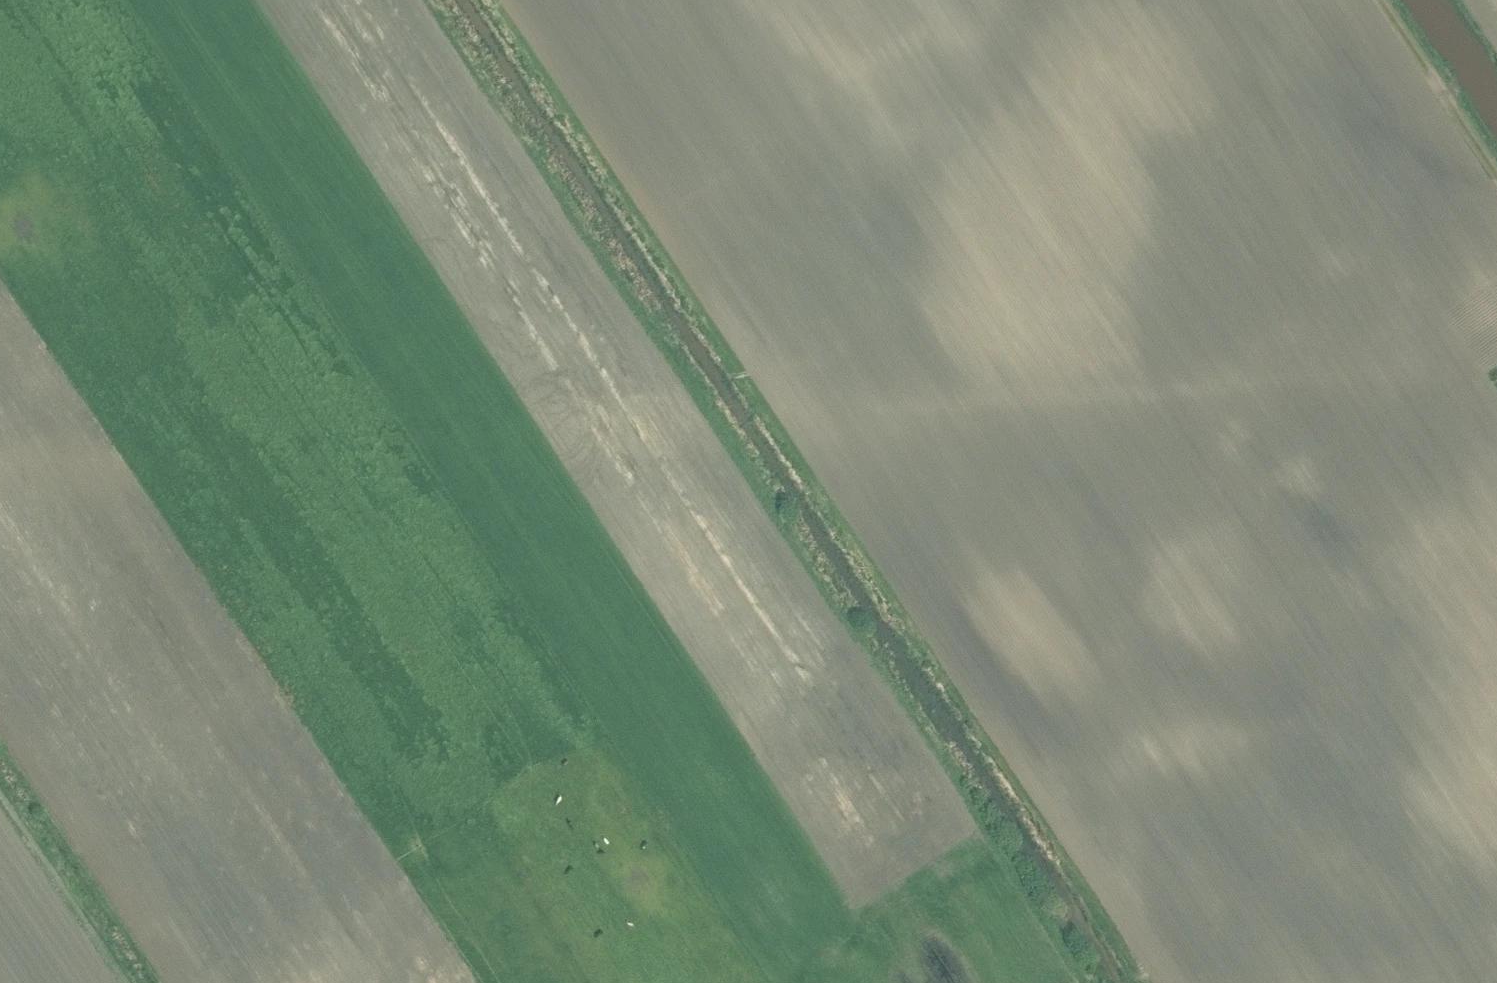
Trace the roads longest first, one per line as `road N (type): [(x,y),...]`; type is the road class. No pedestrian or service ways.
road 1 (track): [(1496,176),(1380,0)]

